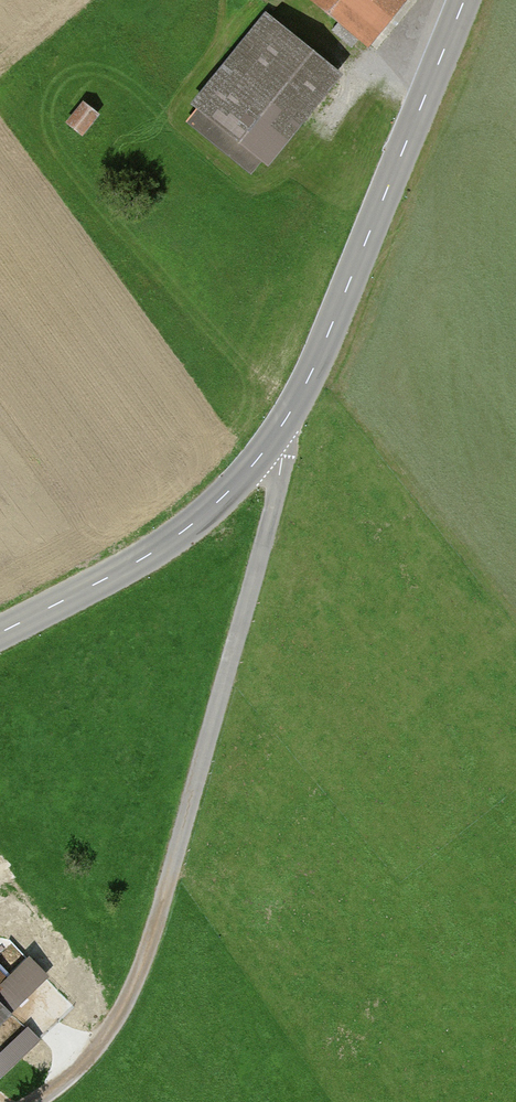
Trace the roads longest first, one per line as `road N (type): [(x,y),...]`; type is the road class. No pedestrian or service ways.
road 1 (unclassified): [(298,405),(151,938),(118,1016),(71,1074),(28,1101)]
road 2 (tertiary): [(456,0),(298,405)]
road 3 (tertiary): [(298,405),(265,451),(183,532),(0,634)]

